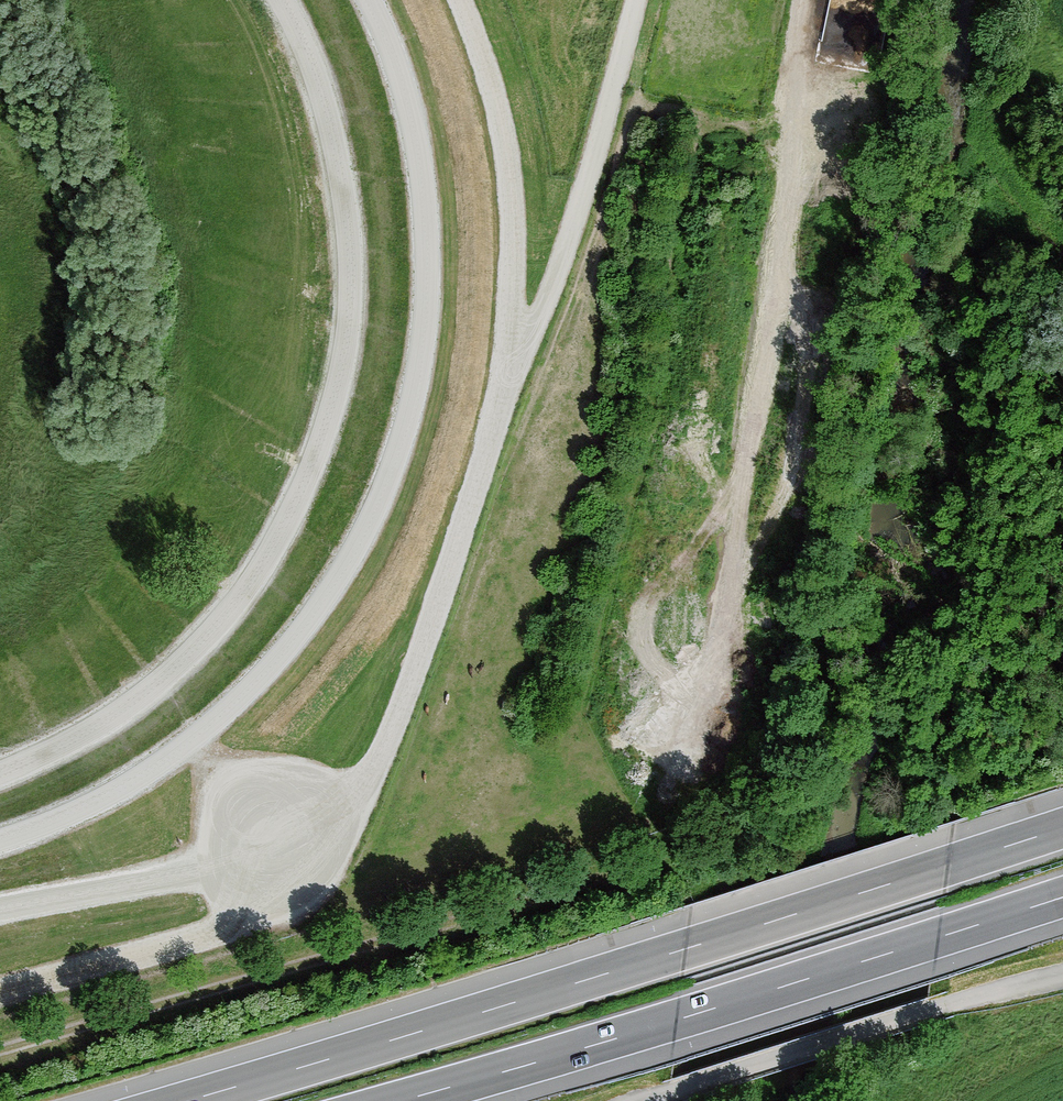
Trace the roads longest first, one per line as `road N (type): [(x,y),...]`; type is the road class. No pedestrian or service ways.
road 1 (track): [(636,0),(560,265),(368,775),(319,823),(233,859),(0,908)]
road 2 (motorway): [(1062,828),(186,1100)]
road 3 (track): [(693,774),(676,853),(0,1050)]
road 4 (motorway): [(400,1100),(1062,897)]
road 5 (track): [(1062,972),(642,1100)]
road 6 (track): [(460,0),(495,98),(508,163),(513,229),(503,403)]
road 7 (track): [(0,990),(219,930),(254,906),(290,837)]

